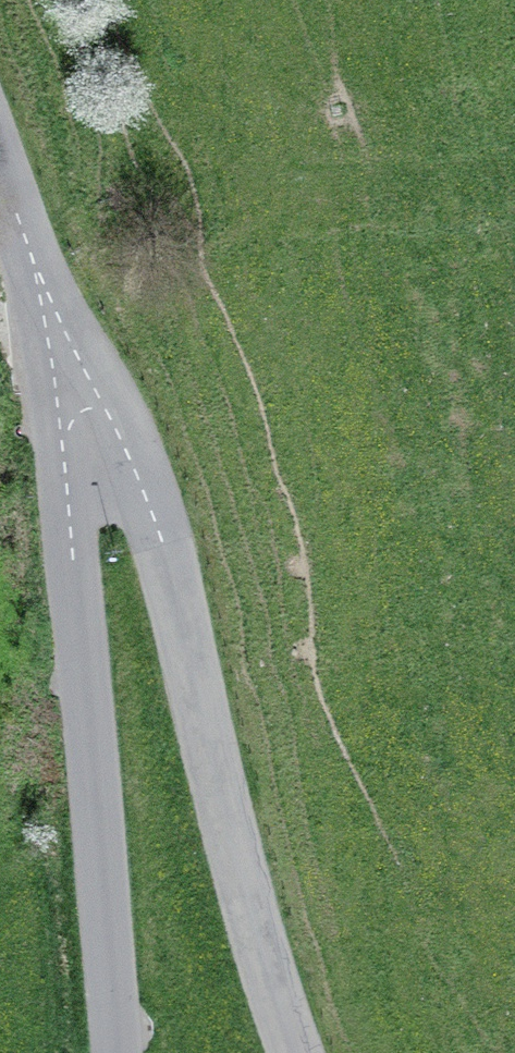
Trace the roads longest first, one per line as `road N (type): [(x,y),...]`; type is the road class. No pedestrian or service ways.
road 1 (residential): [(301,1052),(261,941),(184,612),(137,470),(108,415),(79,391)]
road 2 (tertiary): [(113,1052),(64,458),(79,391)]
road 3 (tertiary): [(79,391),(0,166)]

